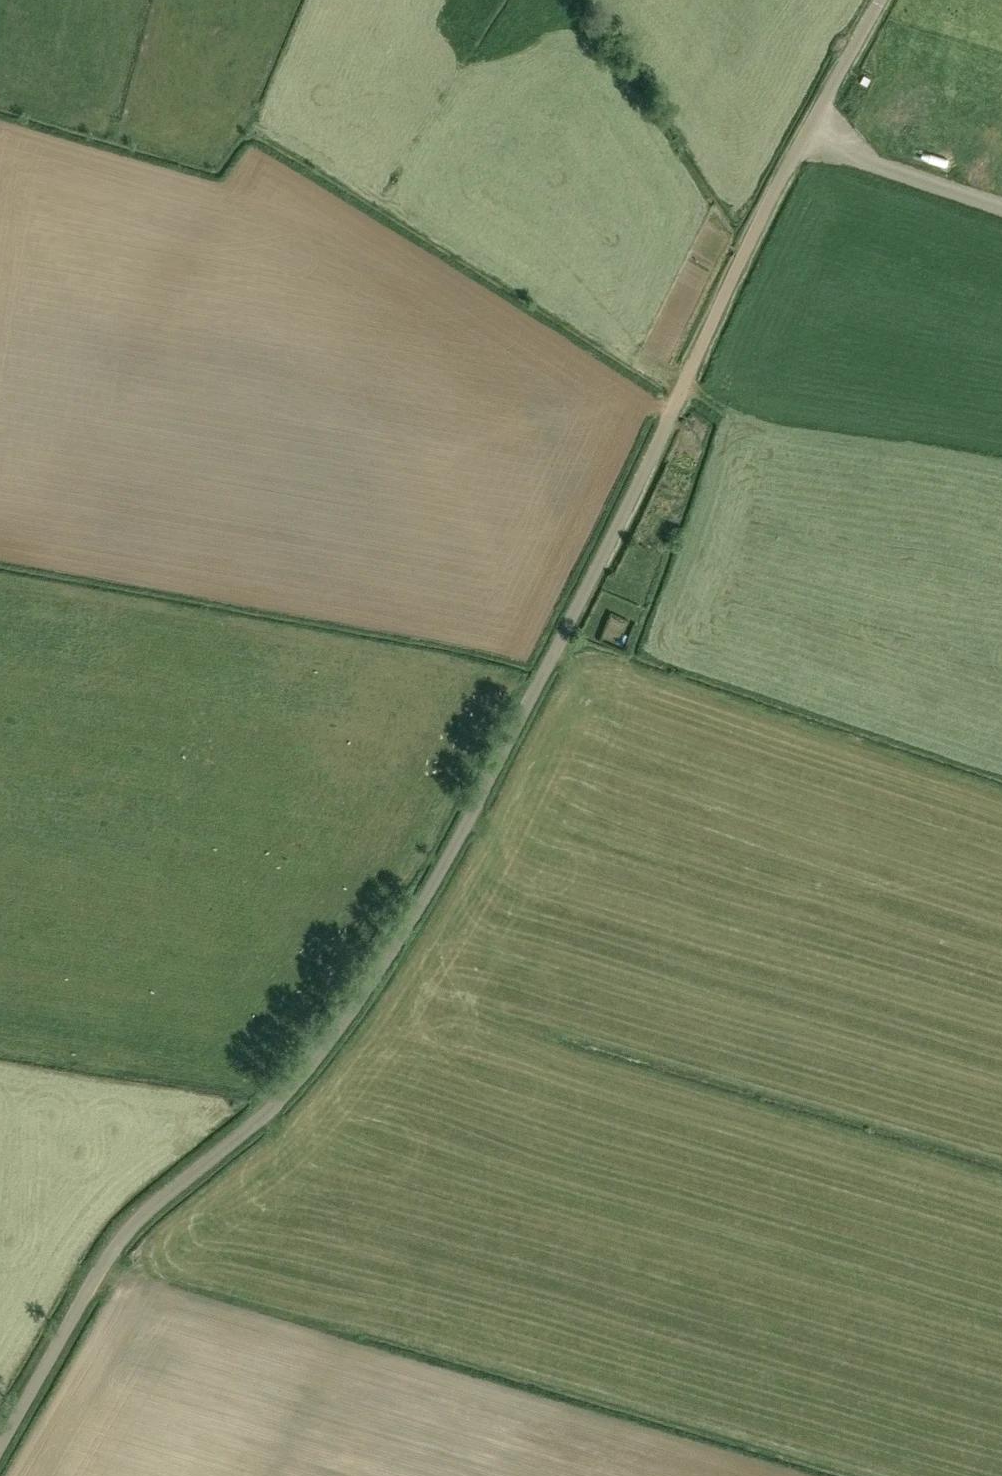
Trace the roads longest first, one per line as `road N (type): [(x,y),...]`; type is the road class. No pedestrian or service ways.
road 1 (unclassified): [(0,1445),(117,1243),(318,1056),(421,904),(883,0)]

